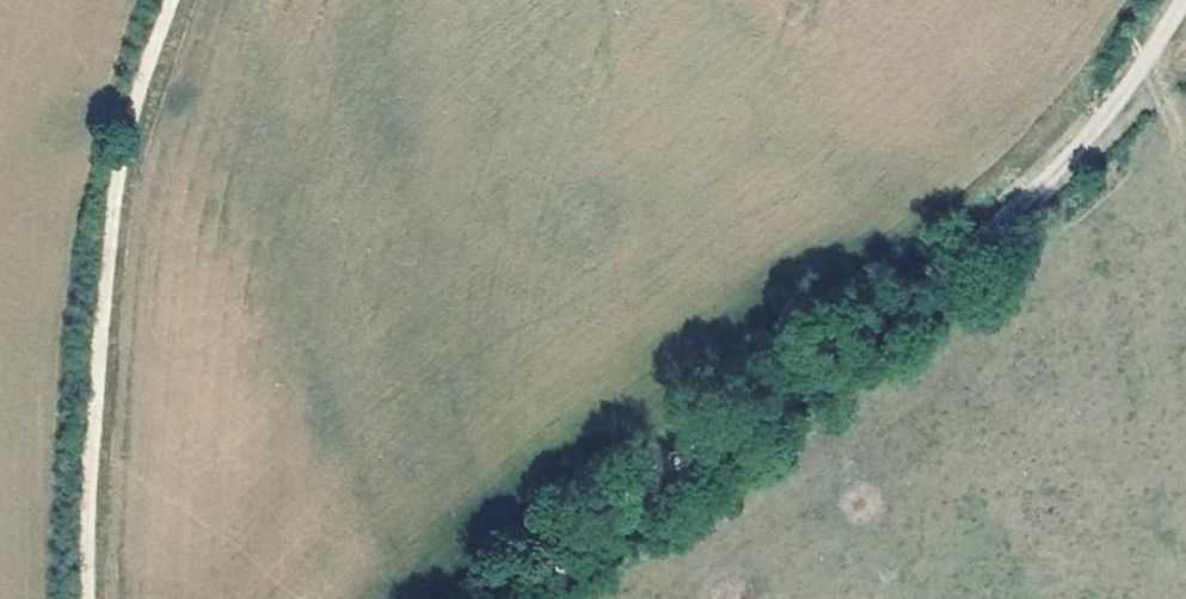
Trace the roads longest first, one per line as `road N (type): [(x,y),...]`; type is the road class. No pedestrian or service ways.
road 1 (unclassified): [(1179,0),(1148,53),(1055,168),(687,459),(604,529),(539,598)]
road 2 (track): [(168,0),(122,150),(90,436),(86,598)]

